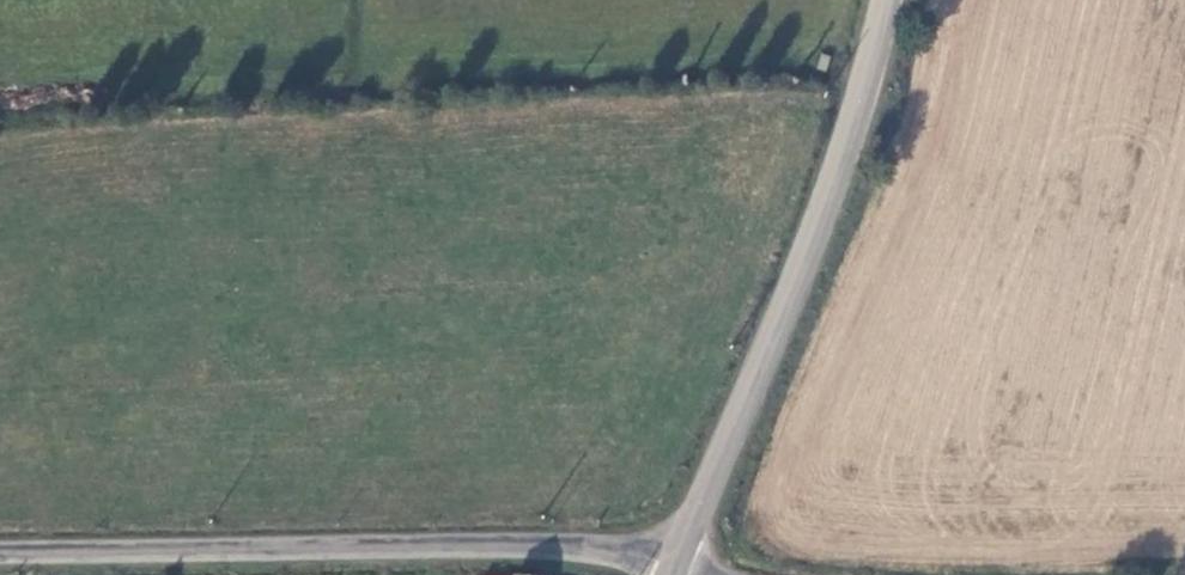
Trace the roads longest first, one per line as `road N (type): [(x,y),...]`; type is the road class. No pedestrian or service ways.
road 1 (tertiary): [(671,574),(590,550),(0,555)]
road 2 (tertiary): [(671,574),(803,262),(863,91),(885,0)]

